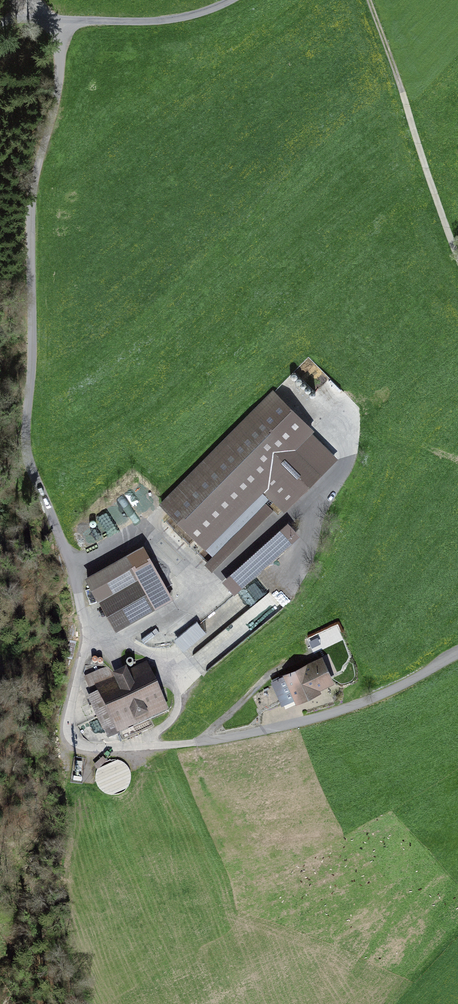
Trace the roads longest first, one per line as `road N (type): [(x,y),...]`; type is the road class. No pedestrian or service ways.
road 1 (unclassified): [(58,21),(62,78),(32,185),(35,332),(25,444),(36,483),(76,554),(93,625),(69,719),(76,745),(201,742),(287,724),(379,698),(457,657)]
road 2 (track): [(370,0),(457,255)]
road 3 (unclassified): [(58,21),(164,20),(233,0)]

